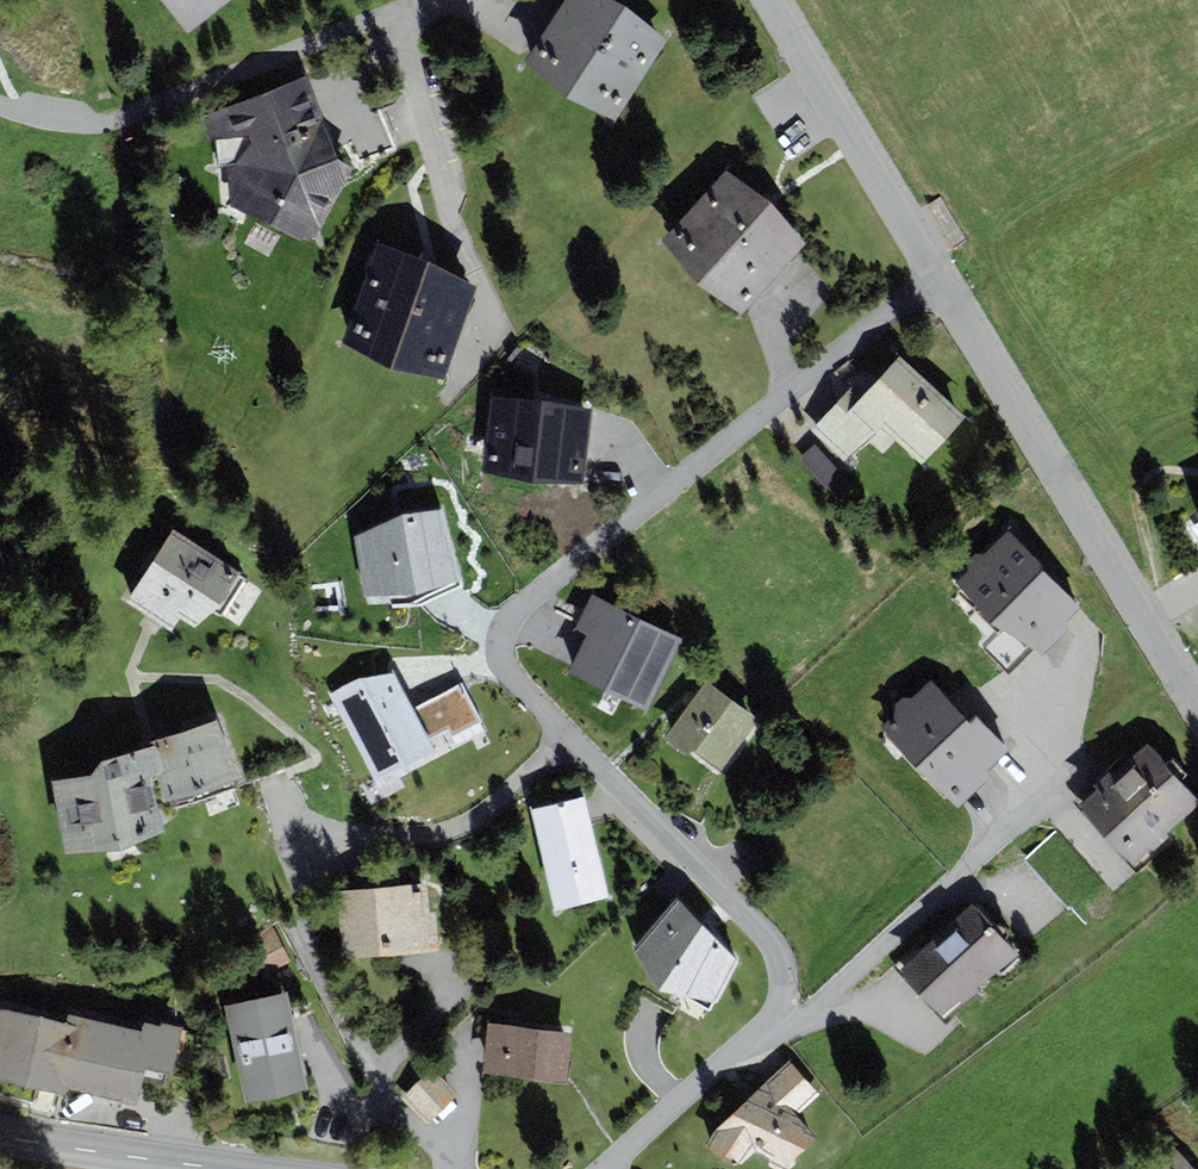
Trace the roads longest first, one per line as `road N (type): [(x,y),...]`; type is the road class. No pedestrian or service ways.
road 1 (residential): [(769,1020),(783,984),(780,957),(767,936),(505,664),(500,640),(525,601),(935,277)]
road 2 (residential): [(769,1020),(801,1019),(826,1003),(1002,830),(1047,748),(1080,638)]
road 3 (residential): [(1197,708),(935,277)]
road 4 (residential): [(935,277),(770,0)]
road 5 (tertiary): [(0,1136),(226,1168)]
road 6 (residential): [(606,1168),(769,1020)]

